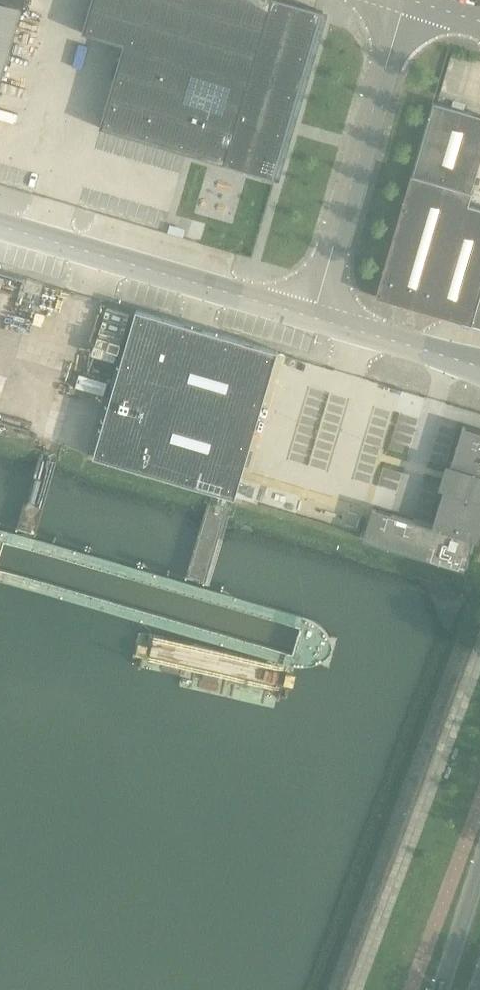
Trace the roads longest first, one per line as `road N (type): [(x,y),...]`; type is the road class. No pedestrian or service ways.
road 1 (unclassified): [(406,3),(314,319)]
road 2 (unclassified): [(0,227),(314,319)]
road 3 (unclassified): [(314,319),(479,365)]
road 4 (secondary): [(479,870),(436,989)]

